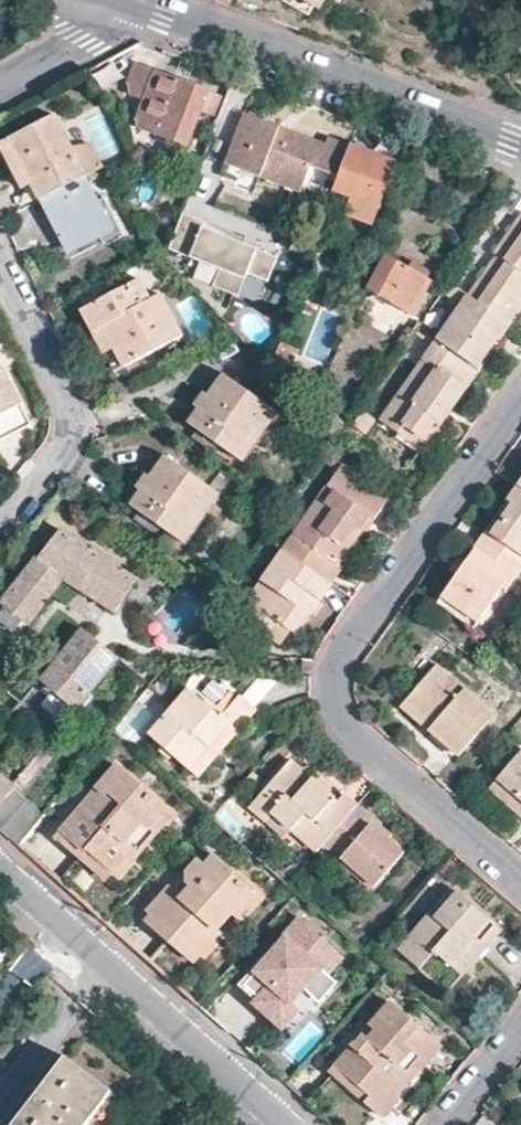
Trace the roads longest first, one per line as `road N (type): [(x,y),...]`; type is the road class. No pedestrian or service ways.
road 1 (residential): [(520,882),(352,733),(333,691),(346,649),(520,397)]
road 2 (residential): [(520,145),(127,0)]
road 3 (residential): [(0,865),(290,1124)]
road 4 (residential): [(0,518),(69,441),(73,415),(0,265)]
road 5 (residential): [(0,86),(81,38),(123,0)]
road 6 (residential): [(440,1124),(520,1019)]

